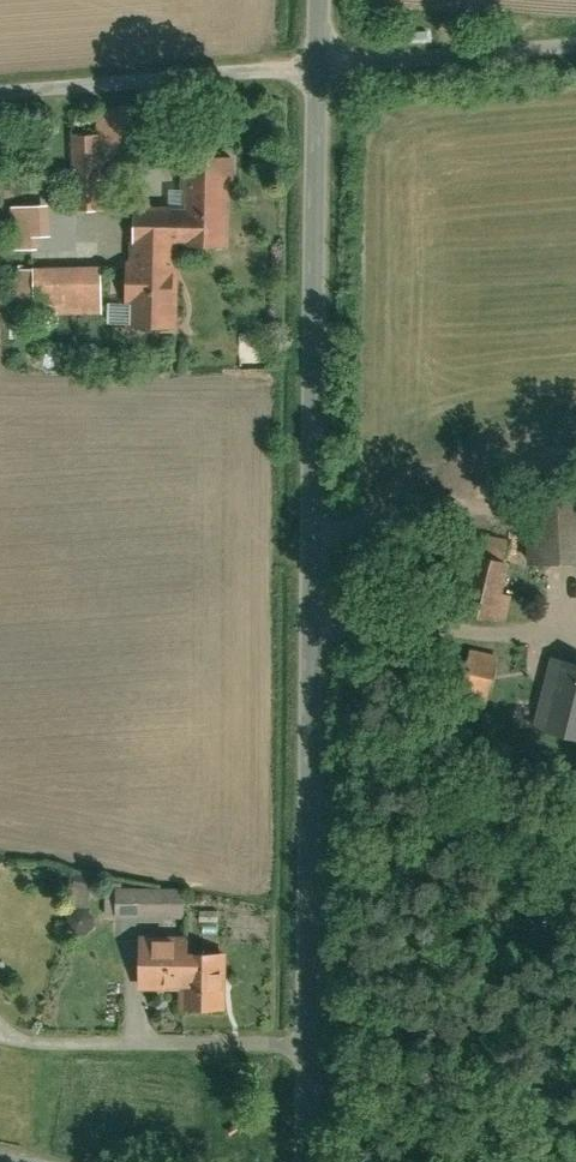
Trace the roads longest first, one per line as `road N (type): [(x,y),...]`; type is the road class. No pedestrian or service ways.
road 1 (unclassified): [(310,1161),(320,62)]
road 2 (unclassified): [(0,93),(320,62)]
road 3 (unclassified): [(320,62),(575,42)]

